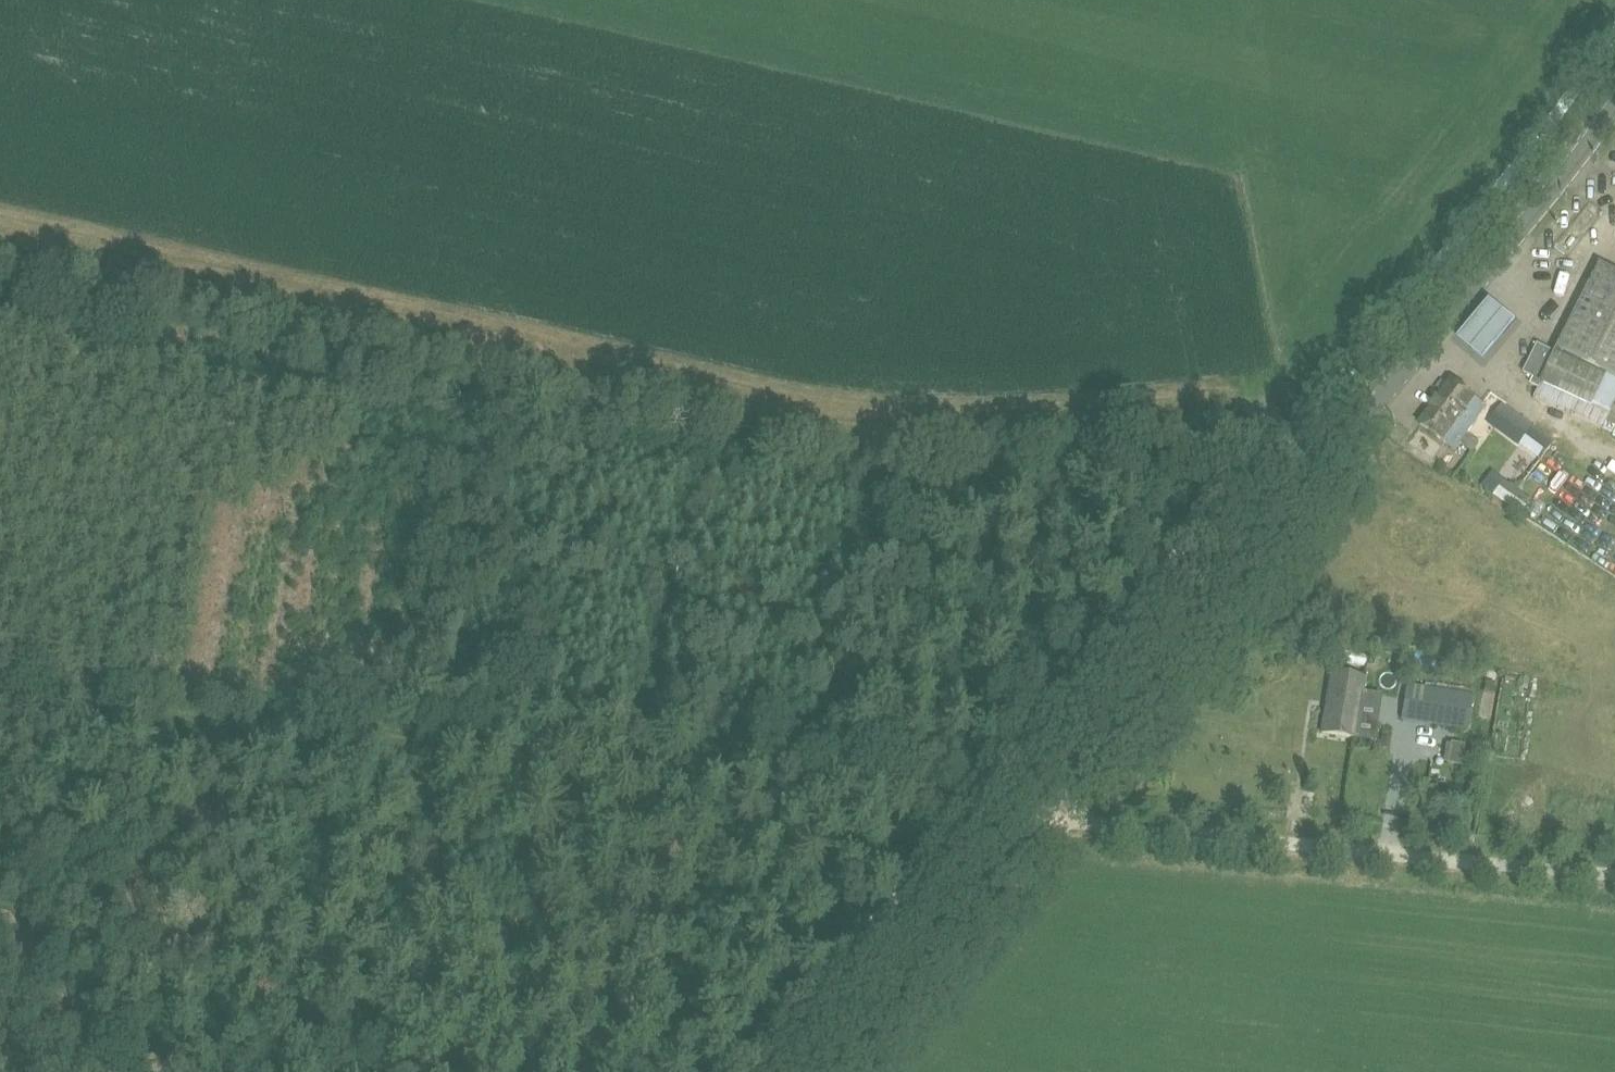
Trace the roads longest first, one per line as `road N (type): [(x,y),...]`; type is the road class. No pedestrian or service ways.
road 1 (secondary): [(1042,813),(1483,274),(1614,98)]
road 2 (unclassified): [(1042,813),(1097,828),(1614,875)]
road 3 (secondary): [(822,1071),(1042,813)]

